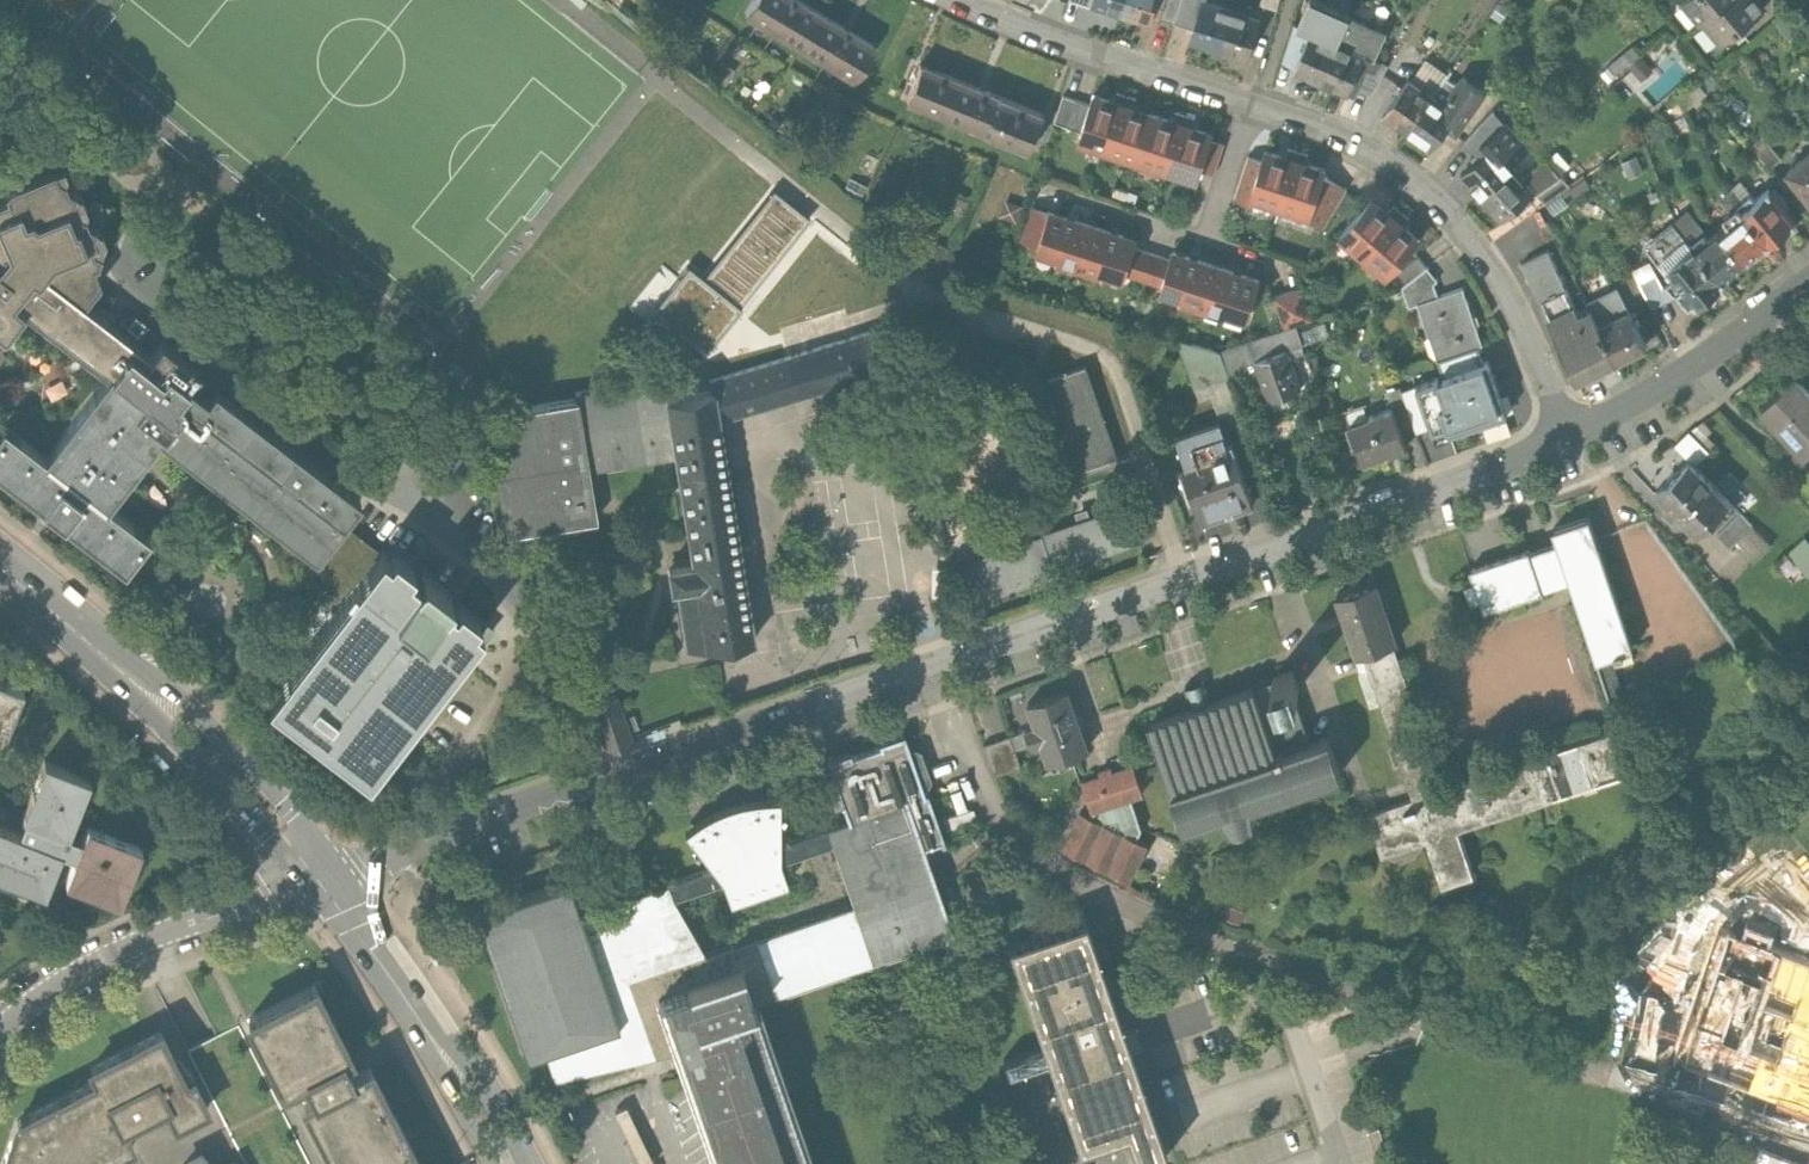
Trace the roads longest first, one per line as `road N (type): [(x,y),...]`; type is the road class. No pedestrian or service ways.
road 1 (residential): [(595,782),(1477,481),(1570,438)]
road 2 (residential): [(1570,438),(1456,231),(1378,162),(1256,106),(970,0)]
road 3 (residential): [(595,782),(565,686),(515,597),(444,519),(335,456),(146,307),(135,260)]
road 4 (residential): [(0,1034),(23,1009),(127,948),(307,884)]
road 5 (secondary): [(524,1163),(480,1079),(342,872)]
road 6 (secondary): [(307,884),(384,984),(493,1163)]
road 7 (secondary): [(342,872),(191,704),(97,648)]
road 8 (secondary): [(97,648),(307,884)]
road 9 (residential): [(1570,438),(1661,387),(1808,280)]
road 10 (residential): [(342,872),(595,782)]
road 11 (track): [(988,1163),(960,1079),(993,1008),(981,974),(921,994)]
road 12 (unknown): [(1808,1153),(1564,1068)]
road 13 (secondary): [(97,648),(0,566)]

